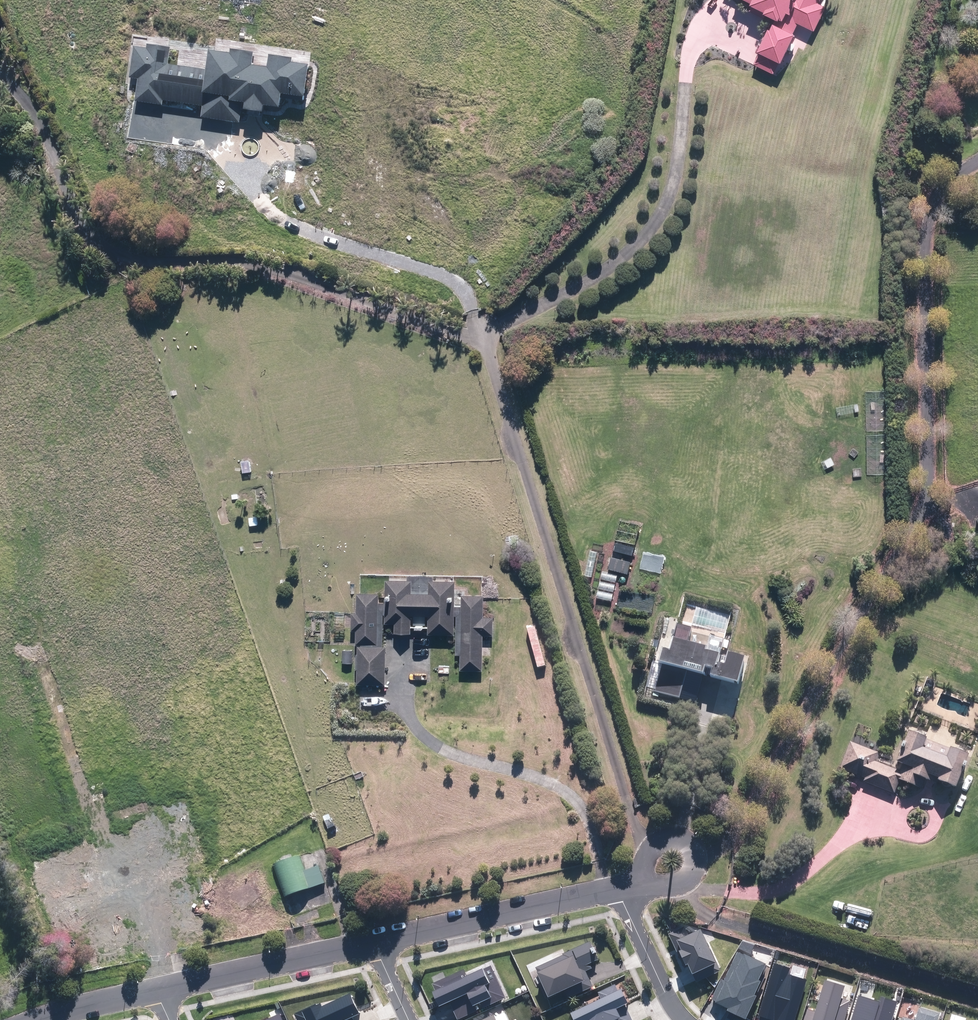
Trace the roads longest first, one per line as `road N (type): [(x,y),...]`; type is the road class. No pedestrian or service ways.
road 1 (track): [(128,259),(271,268),(485,347),(634,822),(651,845)]
road 2 (track): [(696,857),(728,842),(751,807),(917,518),(926,488),(930,228),(947,187),(977,161)]
road 3 (track): [(485,347),(623,261),(650,230),(669,200),(703,31)]
road 4 (track): [(485,347),(464,290),(260,212),(221,173),(211,144)]
road 5 (track): [(604,891),(586,815),(560,790),(454,755),(406,716),(402,646)]
road 6 (track): [(682,886),(725,923),(977,994)]
road 7 (residential): [(378,942),(618,889)]
road 8 (track): [(128,259),(96,238),(45,123),(0,71)]
road 9 (track): [(691,878),(735,892),(789,888),(851,833),(894,812)]
road 10 (residential): [(159,988),(378,942)]
road 11 (residential): [(640,882),(651,845),(680,838),(693,849),(695,872),(682,886),(658,887)]
road 12 (residential): [(686,1019),(618,889)]
road 13 (track): [(672,836),(712,699)]
road 14 (track): [(931,832),(902,832),(894,820),(900,800),(912,793),(932,799),(936,826)]
road 15 (residential): [(41,1019),(159,988)]

